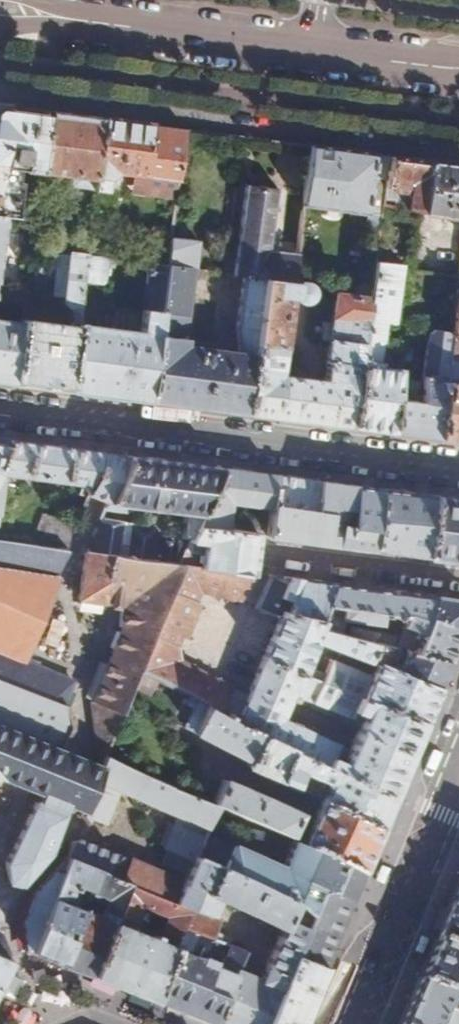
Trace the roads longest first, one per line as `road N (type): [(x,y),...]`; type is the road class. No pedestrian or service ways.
road 1 (residential): [(458,473),(0,412)]
road 2 (secondary): [(304,49),(0,11)]
road 3 (secondary): [(355,1023),(450,793)]
road 4 (residential): [(458,581),(276,557),(266,574)]
road 5 (secondary): [(458,67),(304,49)]

